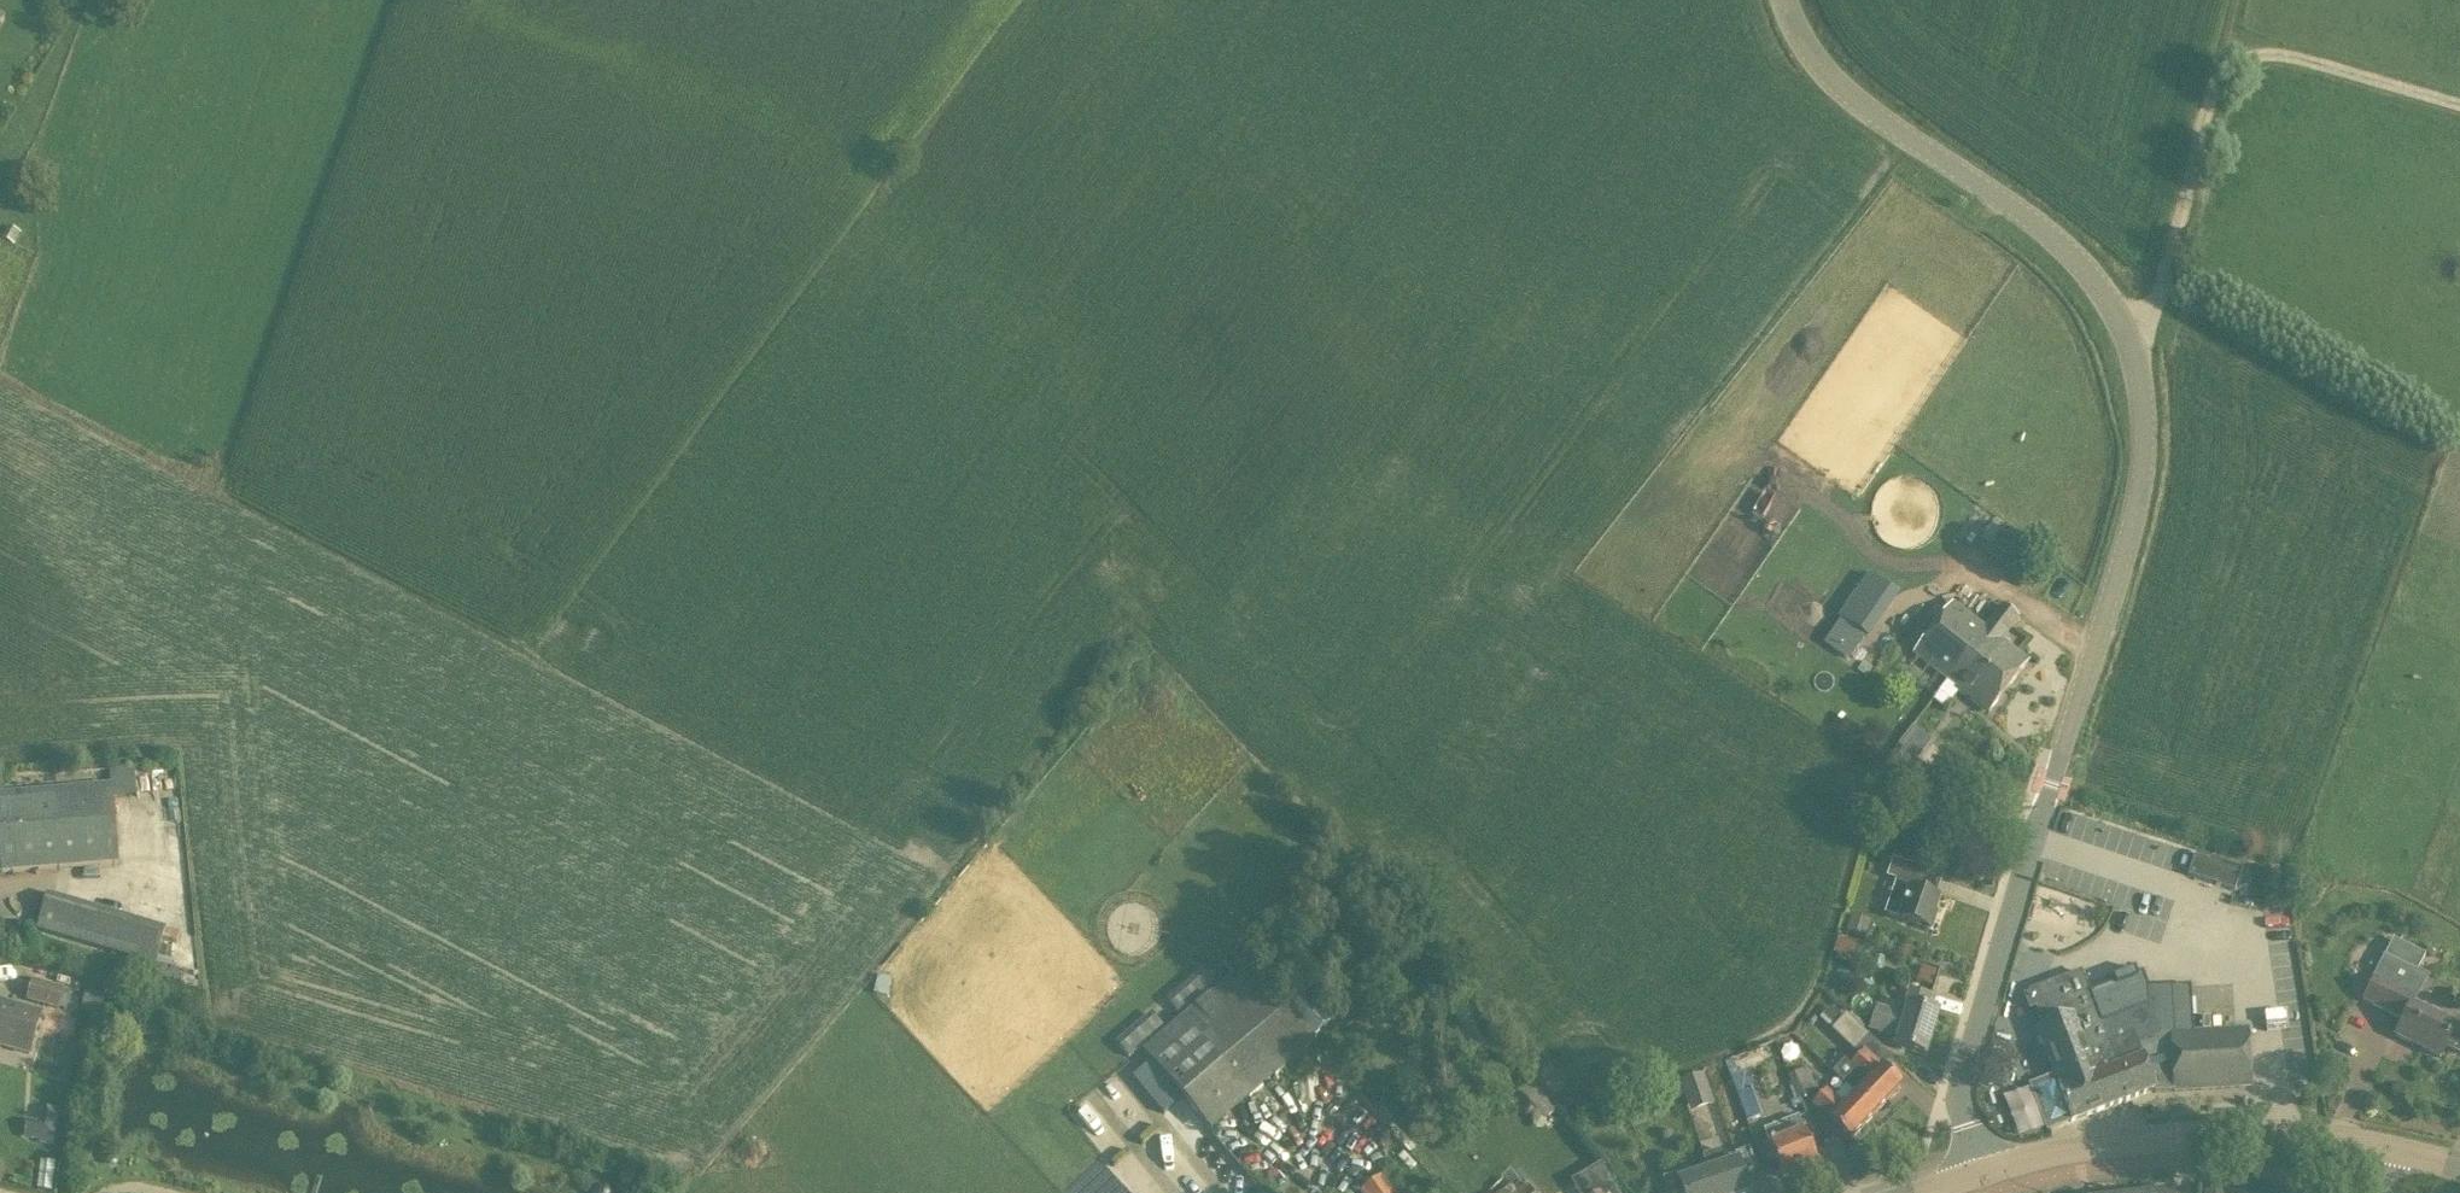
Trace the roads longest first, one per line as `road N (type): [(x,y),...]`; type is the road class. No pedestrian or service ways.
road 1 (tertiary): [(1981,1177),(1963,1069),(2129,540),(2149,433),(2146,399),(2125,323),(2080,257),(1838,86),(1801,44),(1781,0)]
road 2 (secondary): [(2376,1152),(2265,1140),(2161,1143),(1981,1177)]
road 3 (track): [(2125,323),(2159,293),(2221,75)]
road 4 (track): [(2221,75),(2245,59),(2282,54),(2459,105)]

